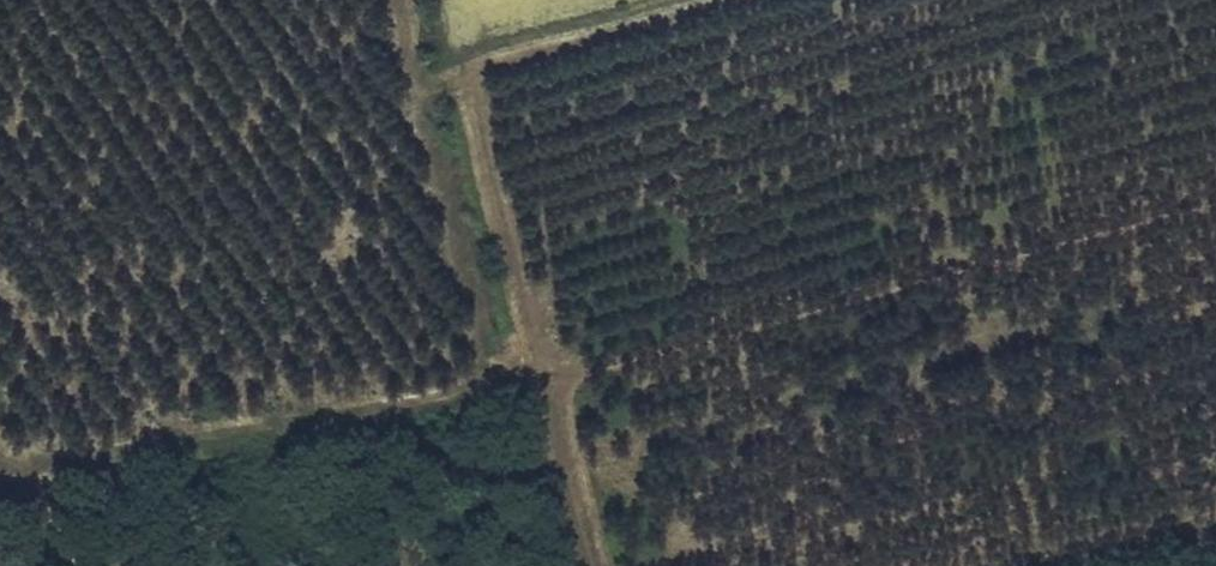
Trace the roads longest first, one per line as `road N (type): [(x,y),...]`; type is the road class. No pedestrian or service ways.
road 1 (track): [(0,453),(26,465),(72,465),(447,404),(508,375),(634,362),(1215,202)]
road 2 (track): [(1067,565),(1215,527)]

